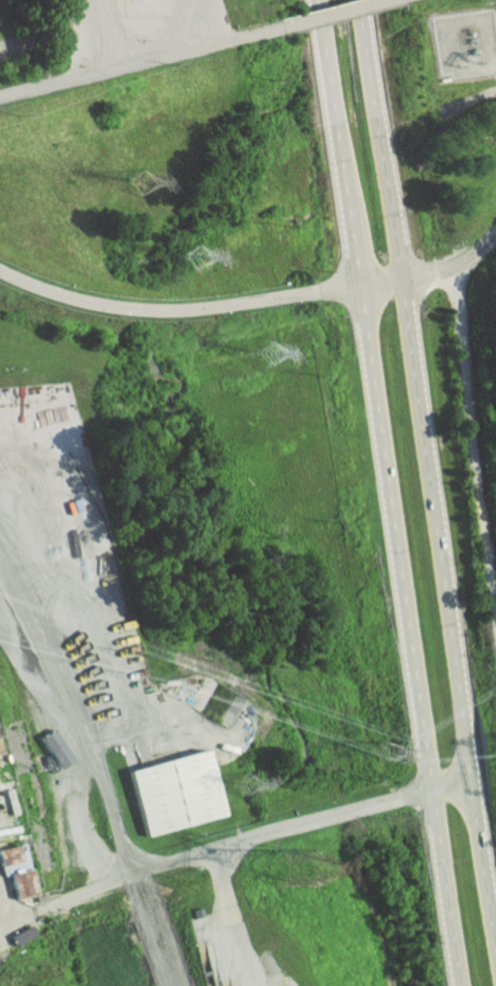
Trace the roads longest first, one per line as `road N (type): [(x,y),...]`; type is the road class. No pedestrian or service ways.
road 1 (trunk): [(320,0),(458,985)]
road 2 (trunk): [(495,953),(360,0)]
road 3 (residential): [(495,239),(446,271),(360,289)]

